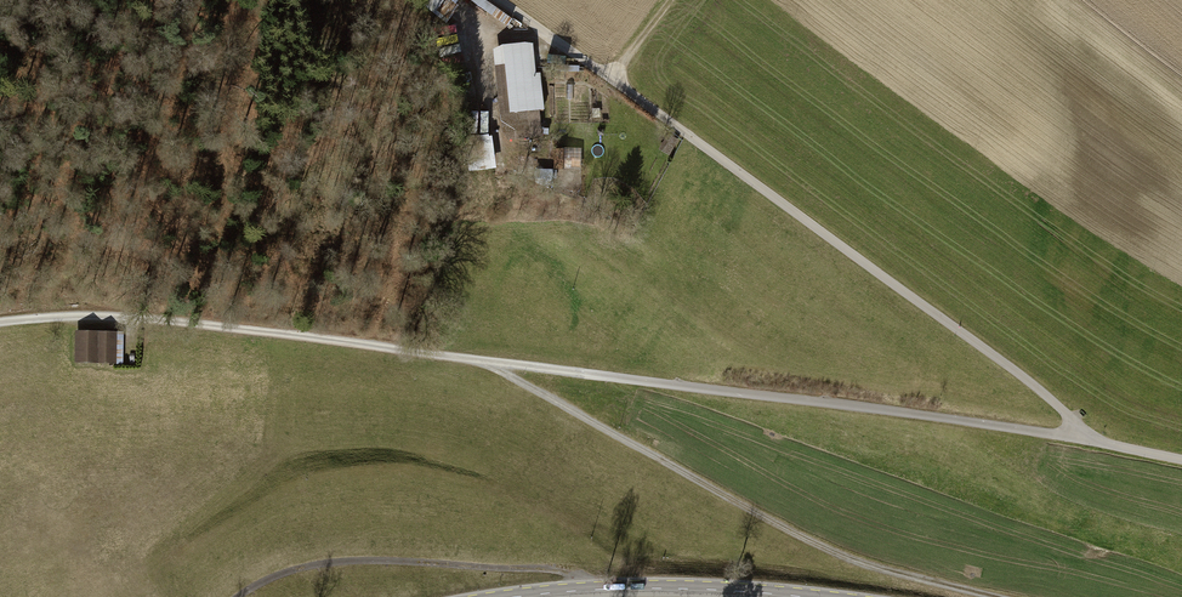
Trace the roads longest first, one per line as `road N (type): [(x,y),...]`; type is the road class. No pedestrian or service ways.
road 1 (track): [(1099,441),(1021,376),(504,0)]
road 2 (track): [(480,360),(1099,441)]
road 3 (track): [(997,596),(868,565),(814,542),(480,360)]
road 4 (track): [(0,321),(174,318),(480,360)]
road 5 (track): [(595,596),(559,570),(372,560),(306,566),(236,596)]

